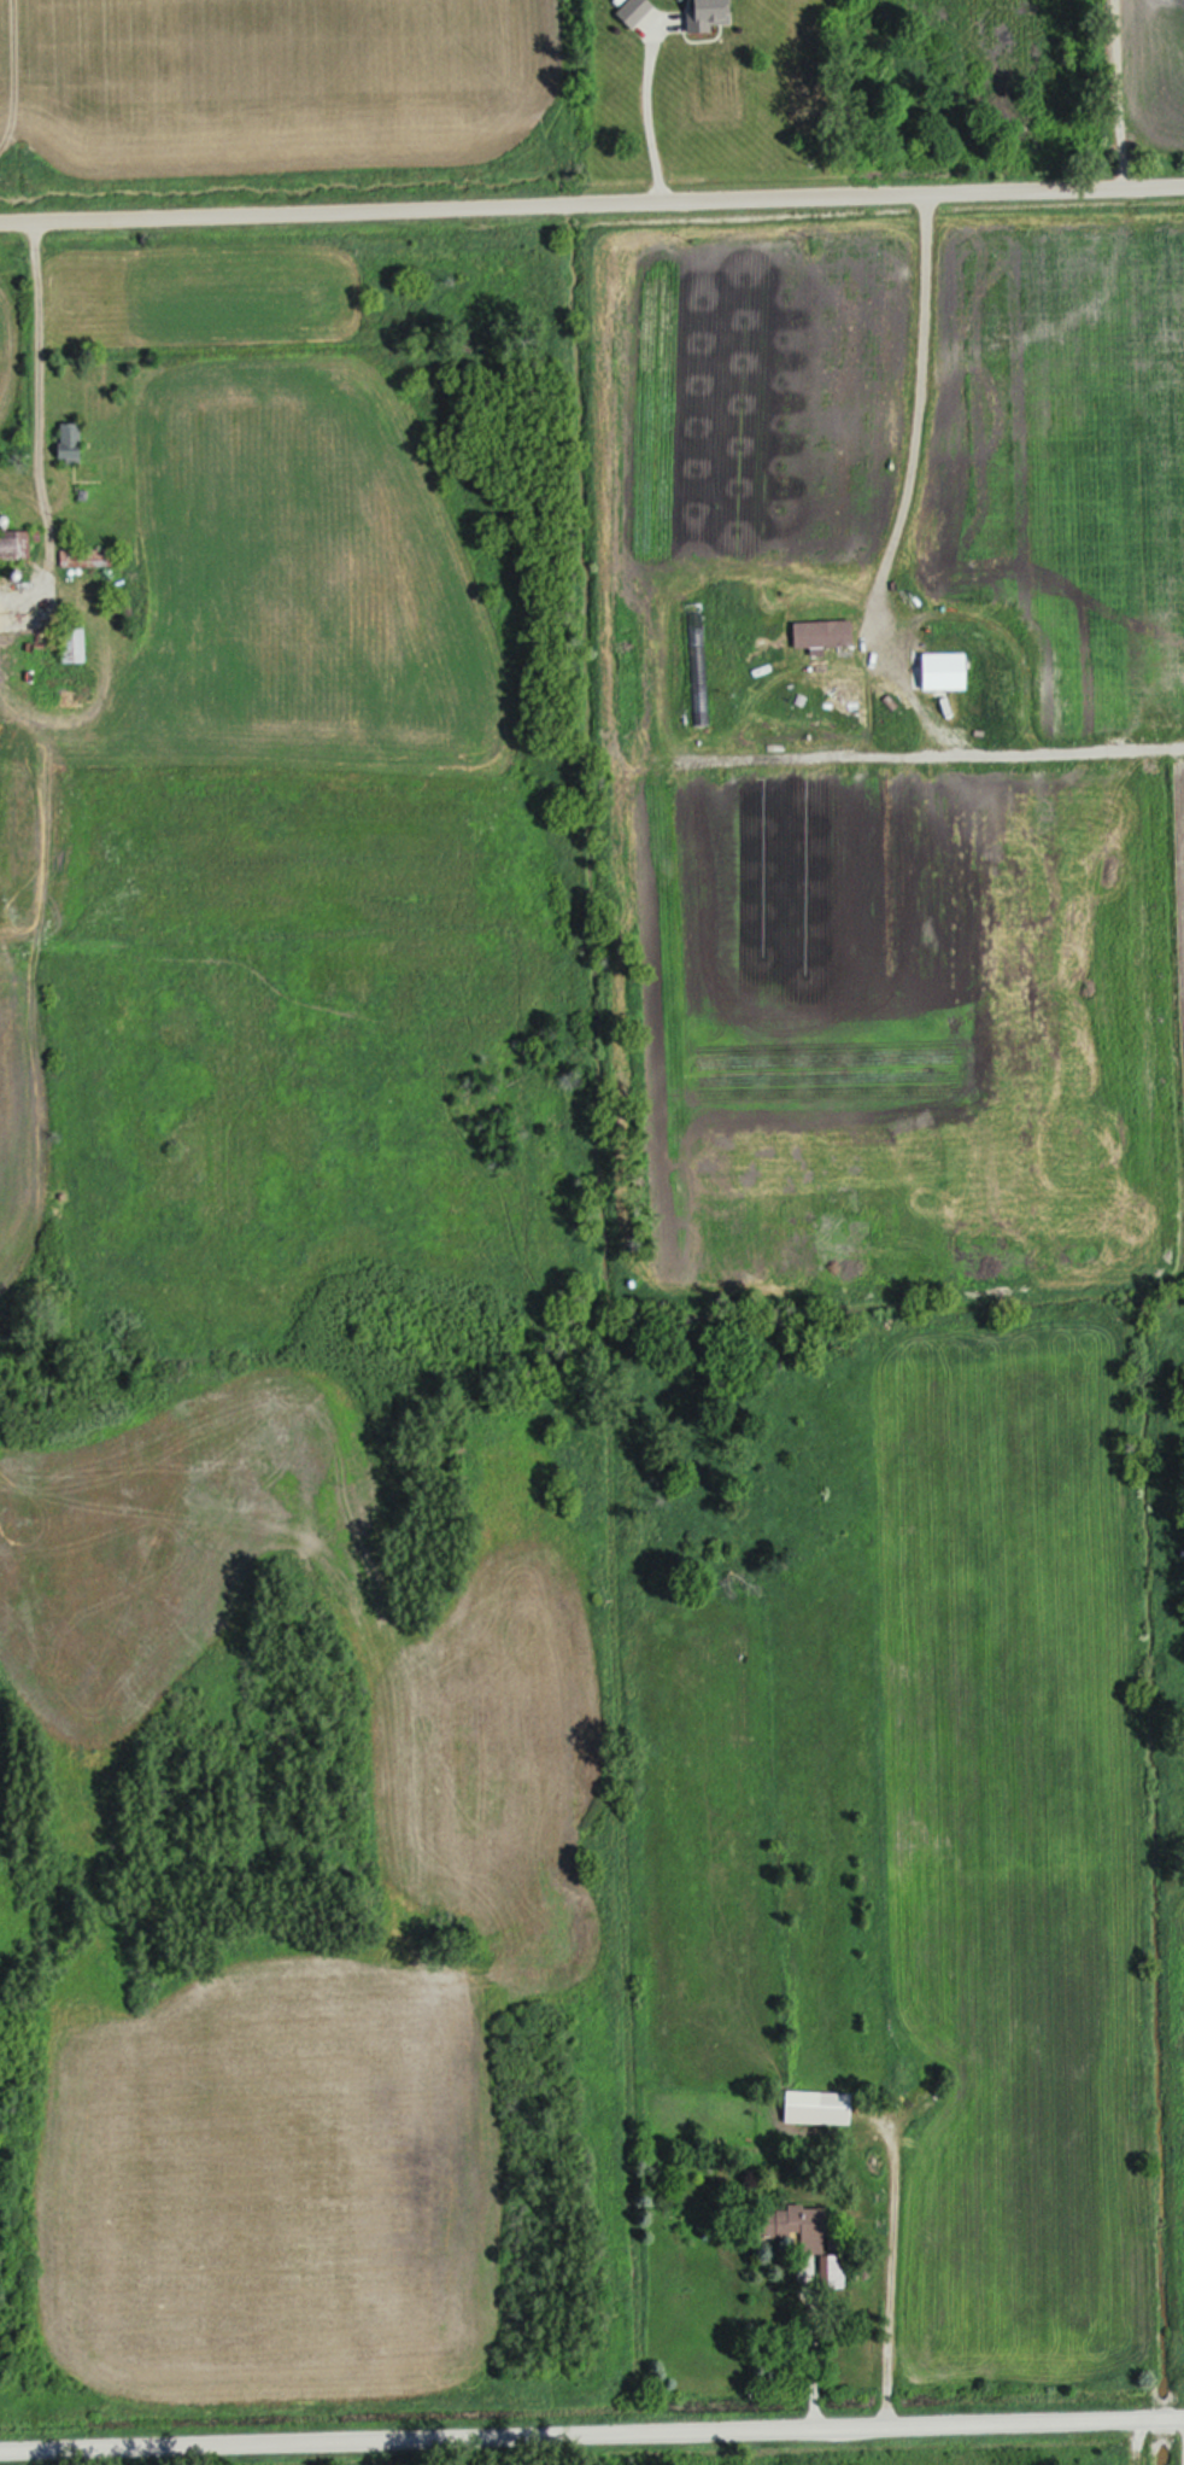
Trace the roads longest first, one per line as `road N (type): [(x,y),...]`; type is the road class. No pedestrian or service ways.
road 1 (residential): [(0,2448),(874,2426),(1183,2407)]
road 2 (residential): [(1183,183),(0,221)]

